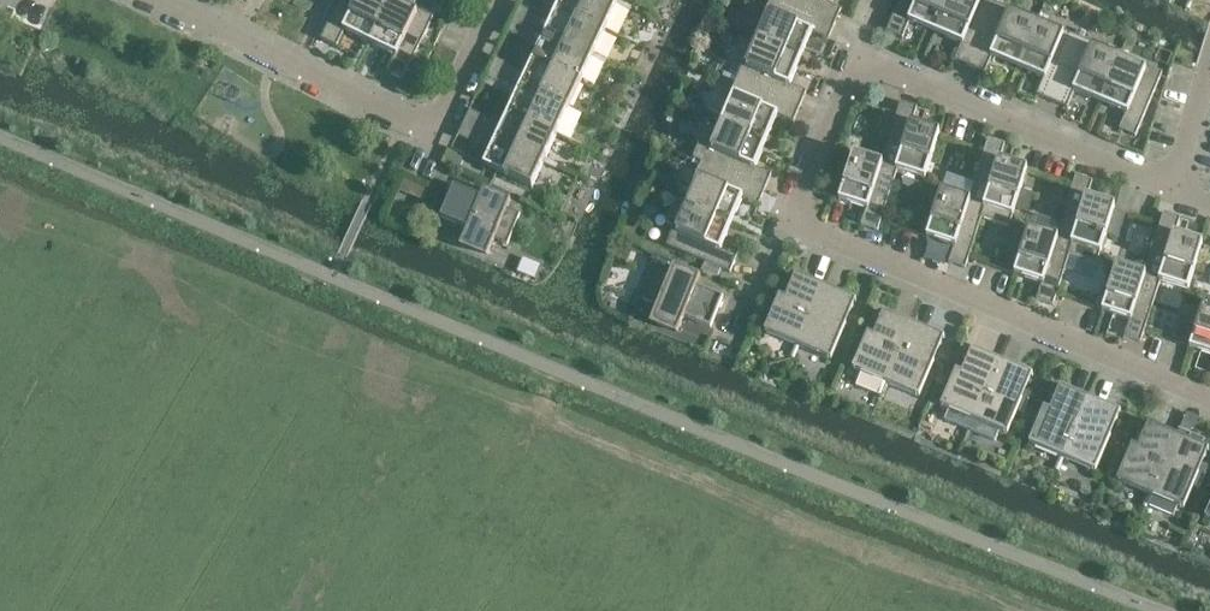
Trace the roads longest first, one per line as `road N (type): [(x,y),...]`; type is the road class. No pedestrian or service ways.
road 1 (residential): [(787,226),(851,58),(1174,188)]
road 2 (residential): [(1209,405),(787,226)]
road 3 (residential): [(497,0),(439,117),(400,122),(144,0)]

